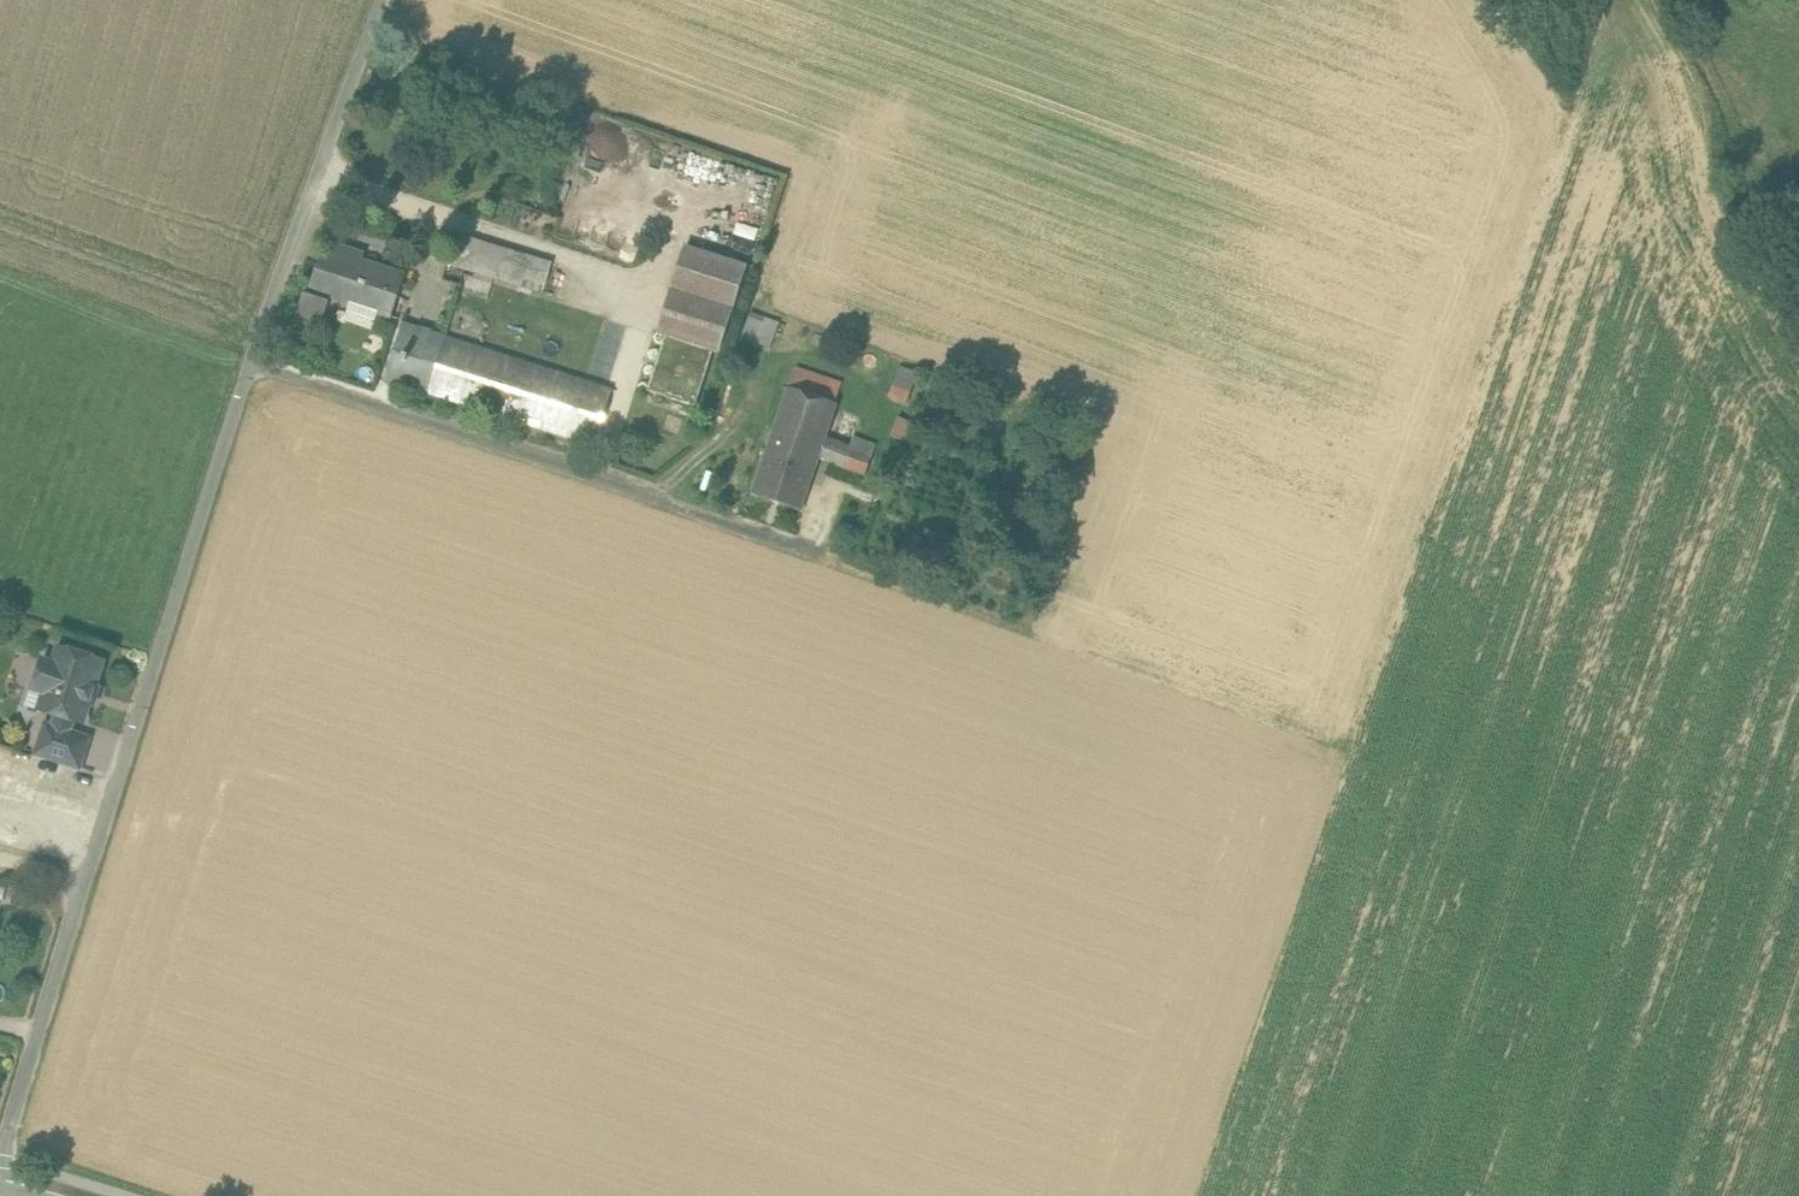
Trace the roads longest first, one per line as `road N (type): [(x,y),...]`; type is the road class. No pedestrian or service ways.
road 1 (unclassified): [(386,0),(249,365),(2,1160),(2,1194)]

